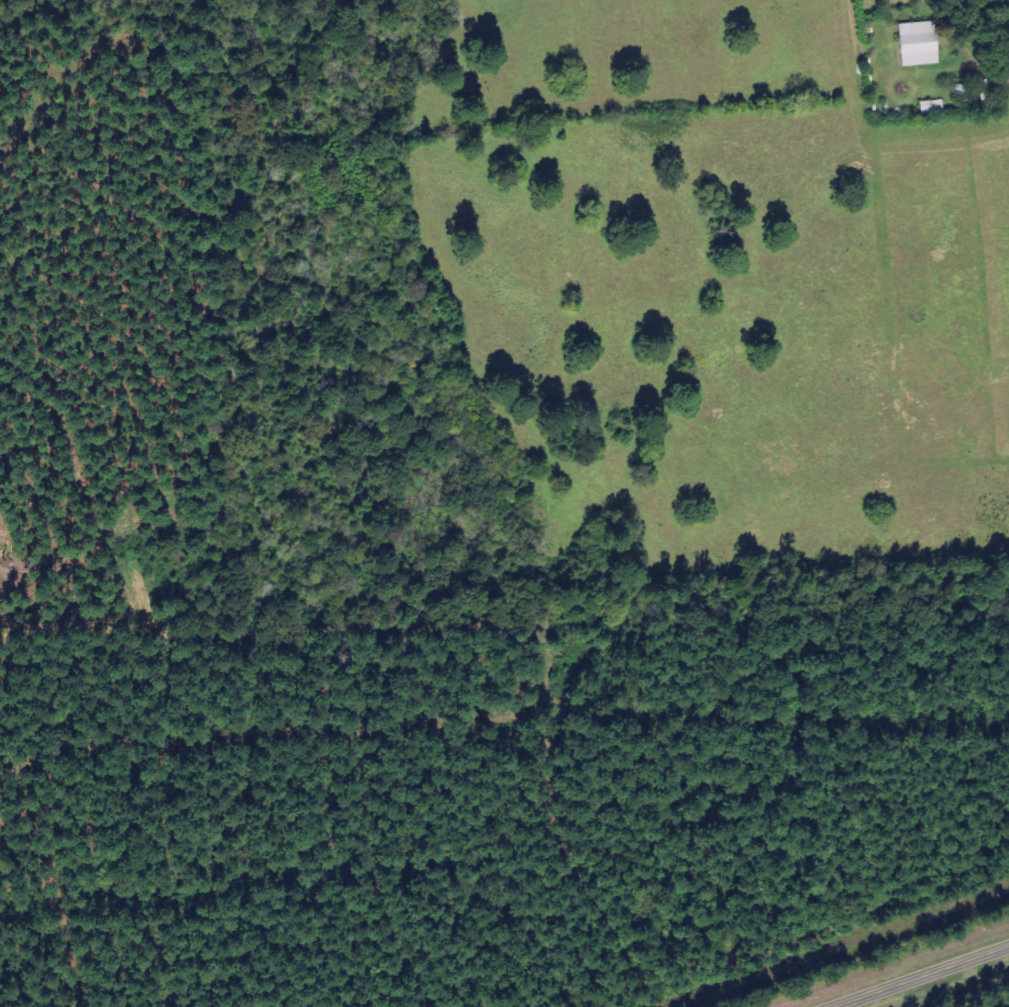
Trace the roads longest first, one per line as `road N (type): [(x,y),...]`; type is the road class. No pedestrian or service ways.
road 1 (primary): [(835,1006),(1008,946)]
road 2 (residential): [(907,105),(975,231),(1008,235)]

